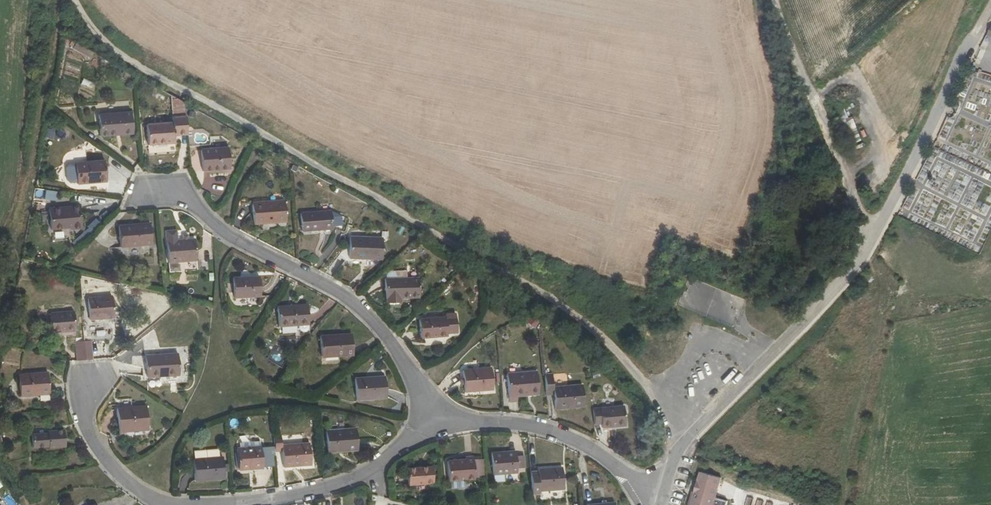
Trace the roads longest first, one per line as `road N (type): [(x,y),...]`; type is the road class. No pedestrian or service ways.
road 1 (track): [(75,0),(92,34),(129,61),(557,303),(629,363),(686,434)]
road 2 (residential): [(164,188),(333,286),(393,343),(439,425)]
road 3 (residential): [(153,501),(218,504),(291,495),(366,474),(439,425)]
road 4 (track): [(870,240),(774,0)]
road 5 (residential): [(439,425),(531,423),(609,459),(662,499)]
road 6 (residential): [(92,381),(86,419),(98,453),(153,501)]

